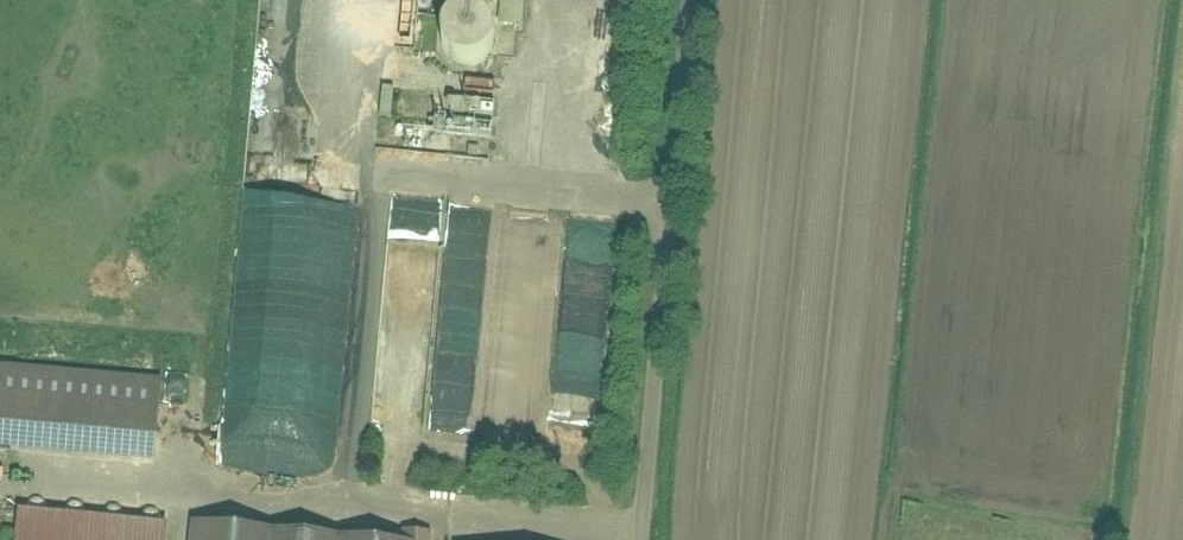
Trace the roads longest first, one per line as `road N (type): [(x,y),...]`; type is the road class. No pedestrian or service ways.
road 1 (unclassified): [(693,0),(645,539)]

